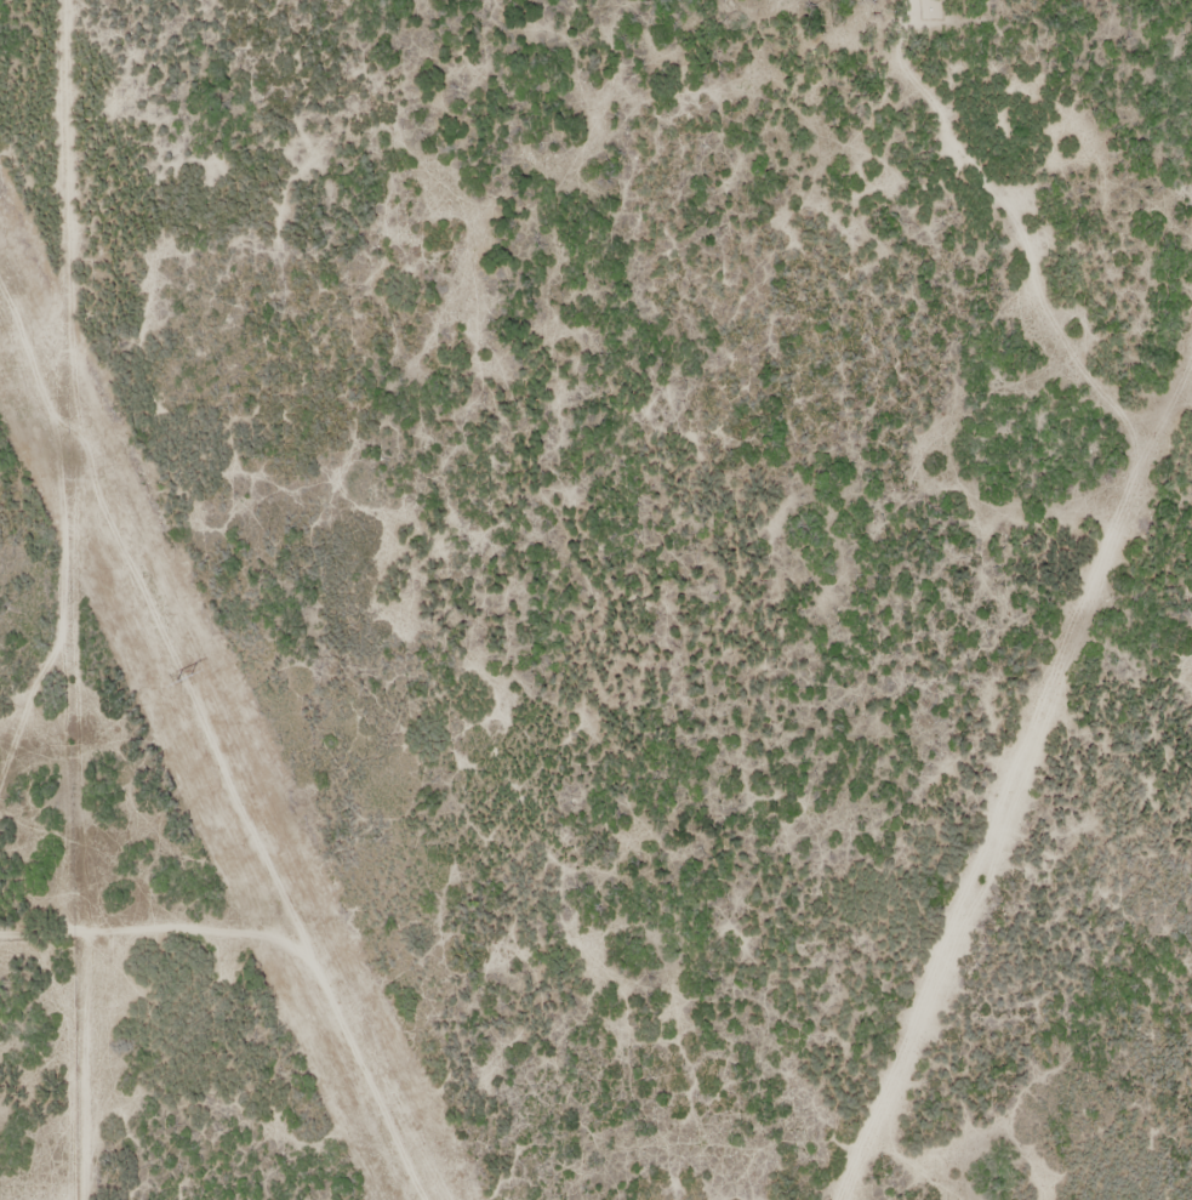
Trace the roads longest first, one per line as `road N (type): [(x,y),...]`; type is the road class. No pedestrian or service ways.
road 1 (residential): [(334,1199),(216,926),(181,903),(0,917)]

